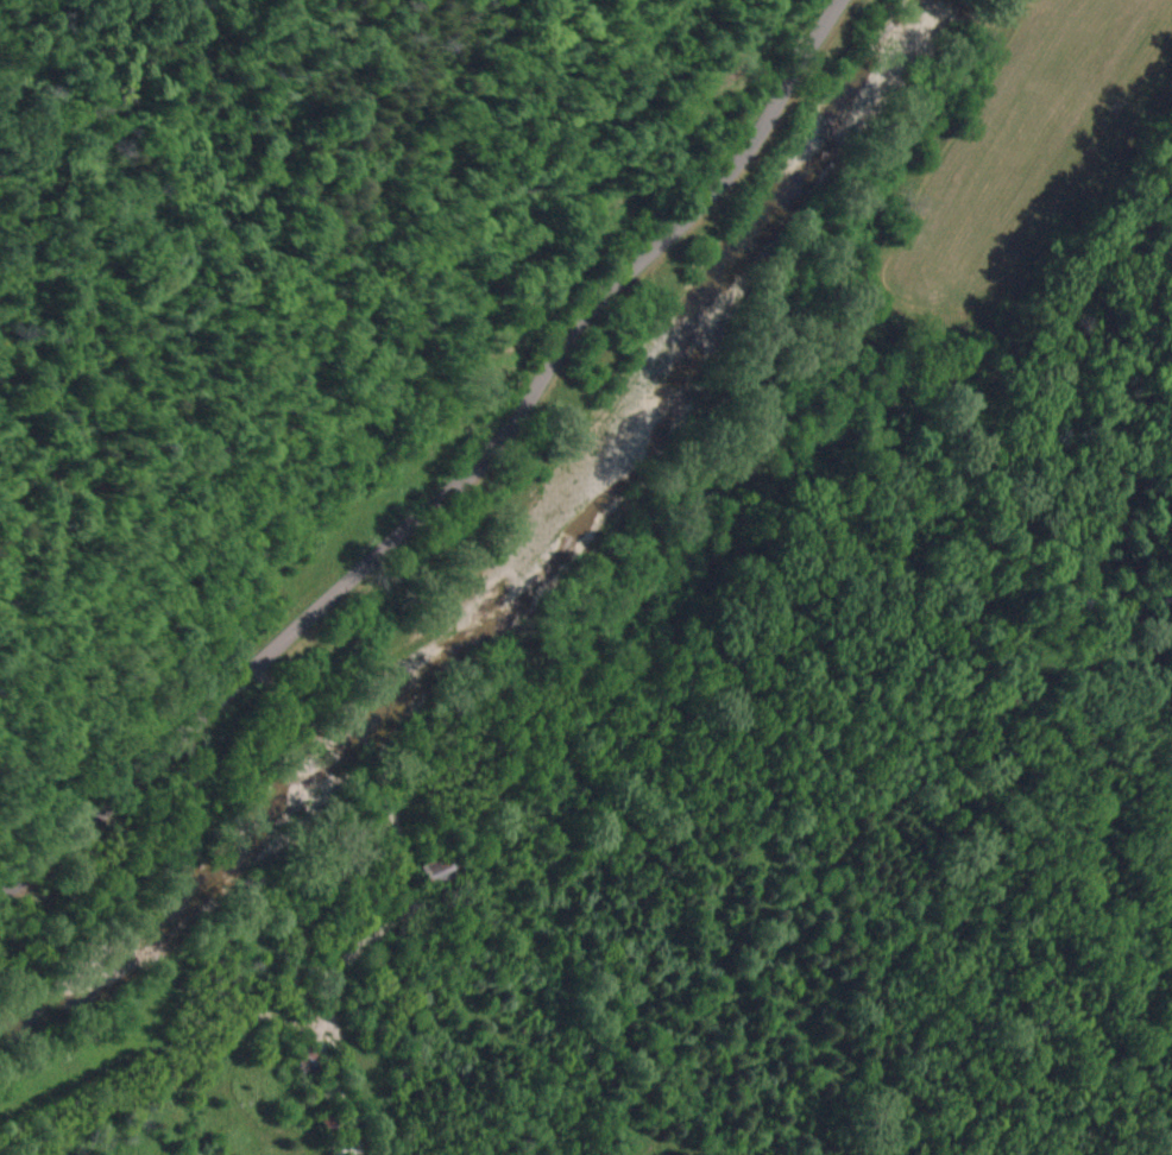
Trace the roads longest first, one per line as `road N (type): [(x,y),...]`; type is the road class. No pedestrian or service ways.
road 1 (residential): [(0,876),(384,535),(546,329),(723,158),(813,0)]

